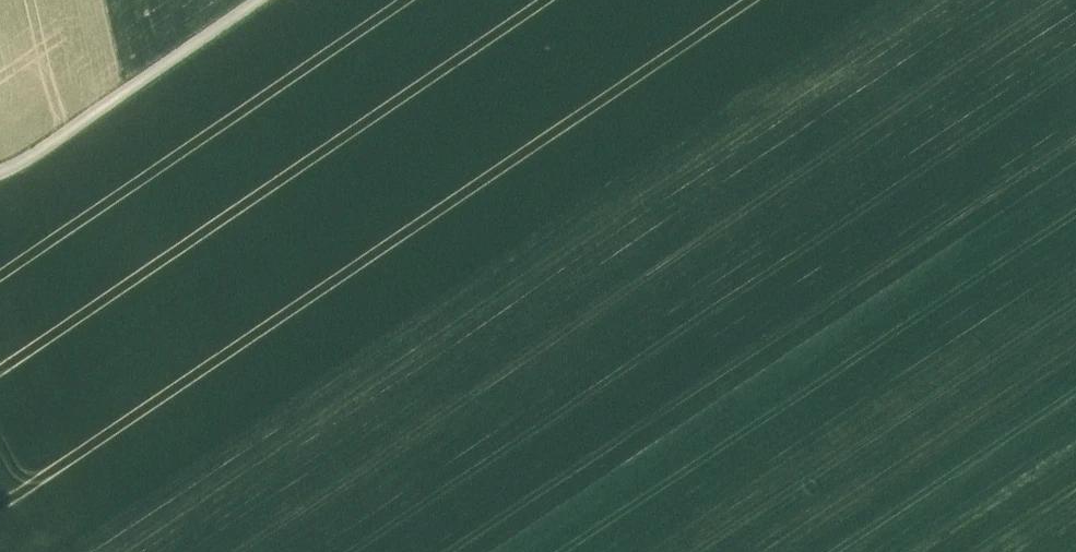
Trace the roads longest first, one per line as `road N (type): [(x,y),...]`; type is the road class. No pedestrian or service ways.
road 1 (track): [(0,176),(260,0)]

